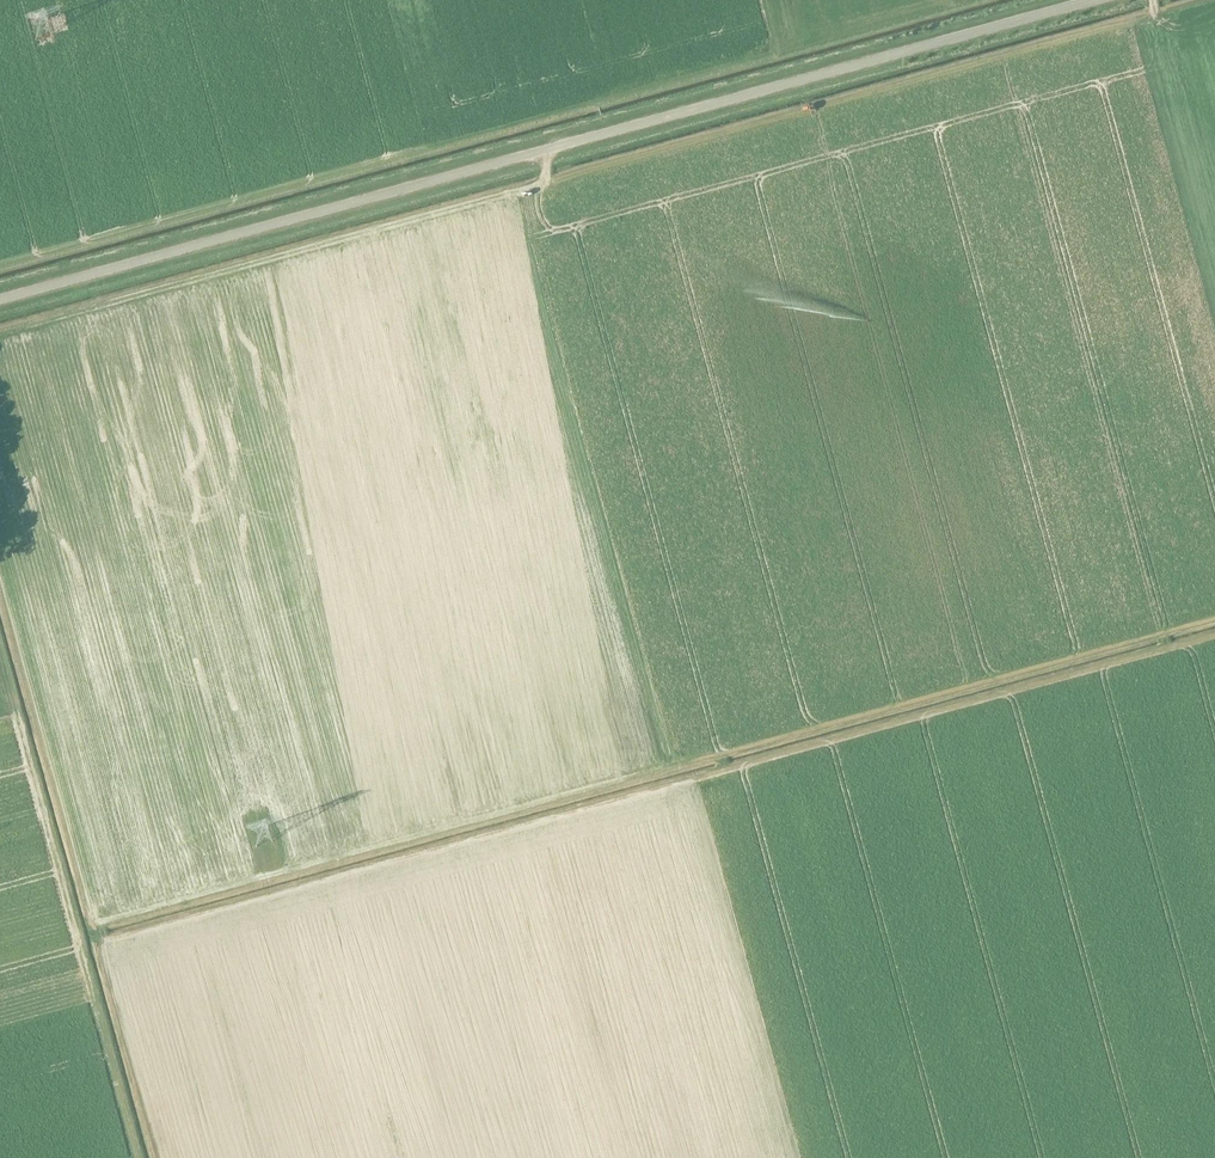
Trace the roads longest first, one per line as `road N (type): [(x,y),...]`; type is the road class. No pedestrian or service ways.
road 1 (unclassified): [(0,299),(1092,0)]

